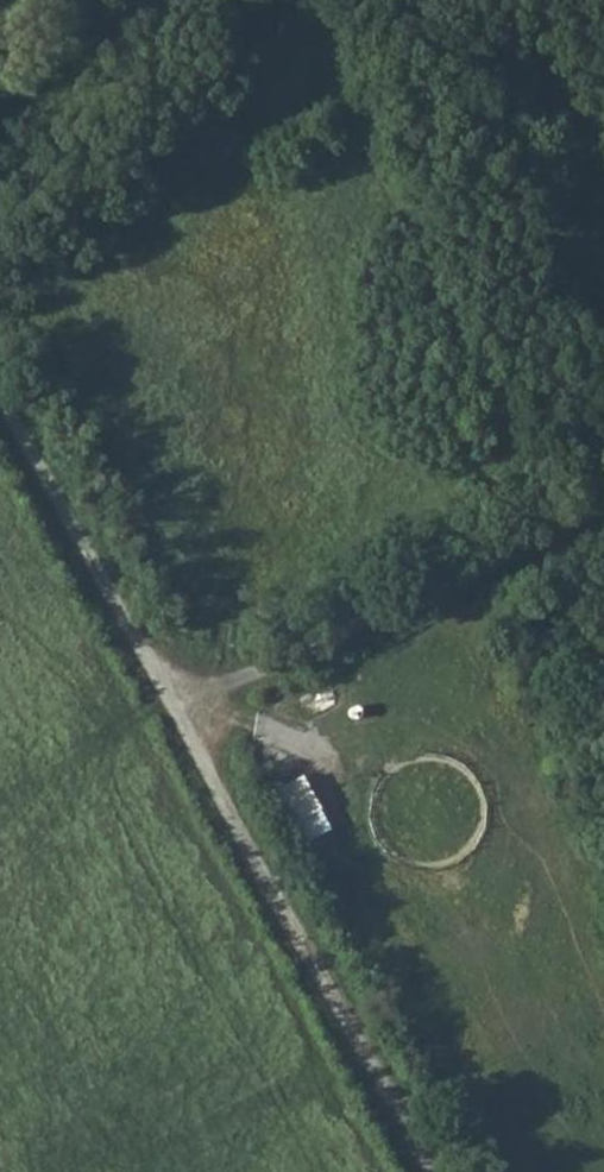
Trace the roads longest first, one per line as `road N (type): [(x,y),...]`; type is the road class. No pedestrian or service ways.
road 1 (track): [(430,1171),(0,394)]
road 2 (track): [(173,707),(603,506)]

